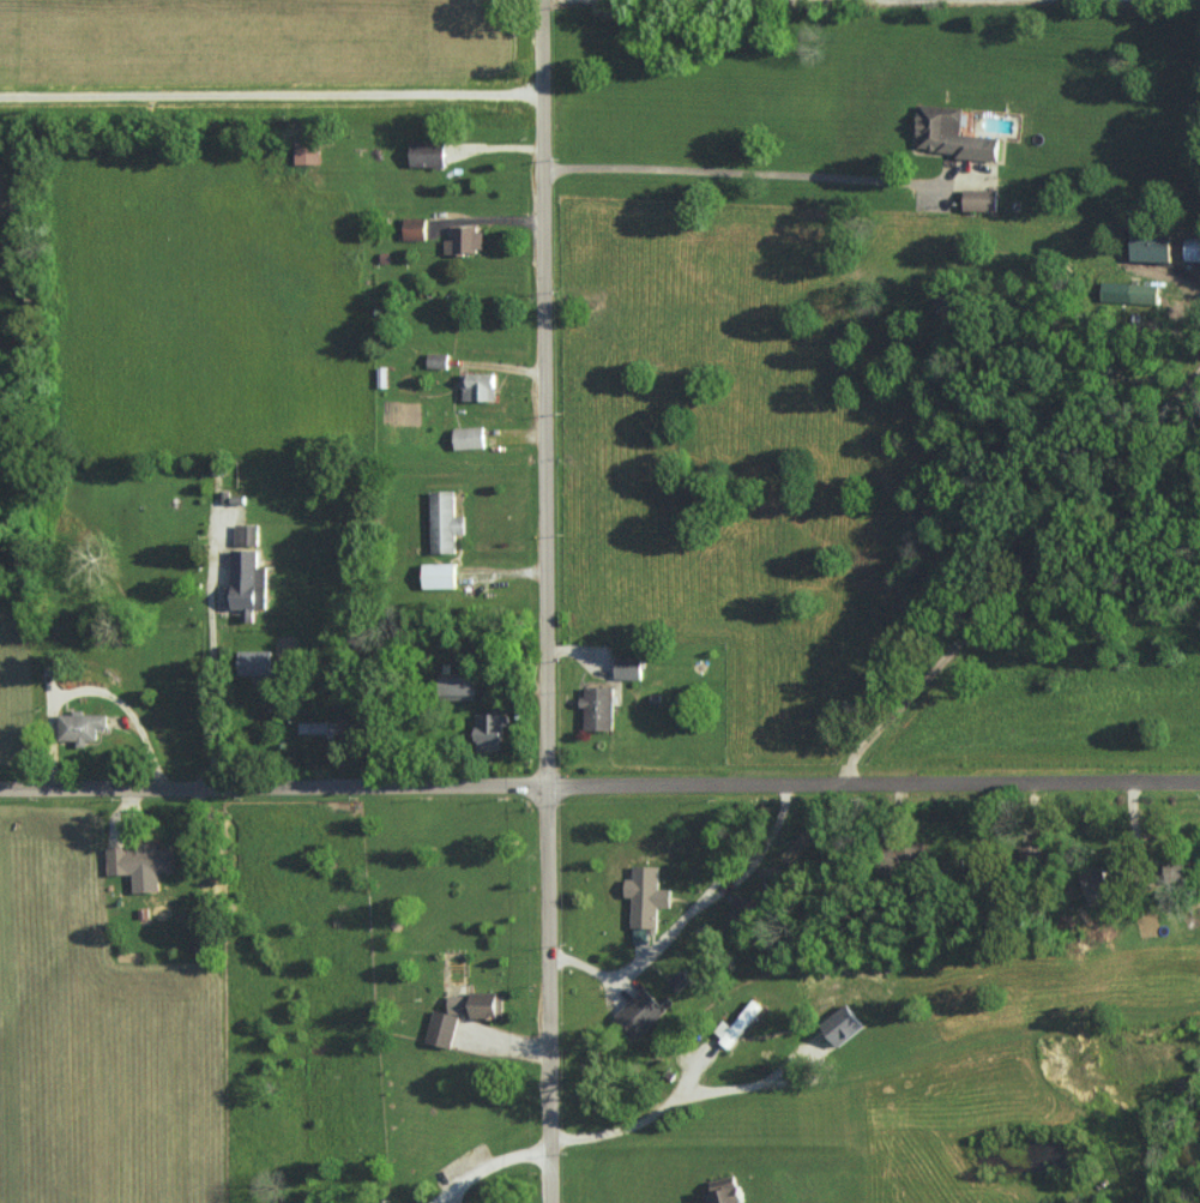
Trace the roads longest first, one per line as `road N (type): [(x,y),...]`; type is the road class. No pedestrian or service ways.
road 1 (residential): [(542,1202),(535,0)]
road 2 (residential): [(0,790),(1199,788)]
road 3 (residential): [(429,1202),(502,1160),(556,1139),(615,1133),(743,1075),(1019,1041),(1199,1059)]

